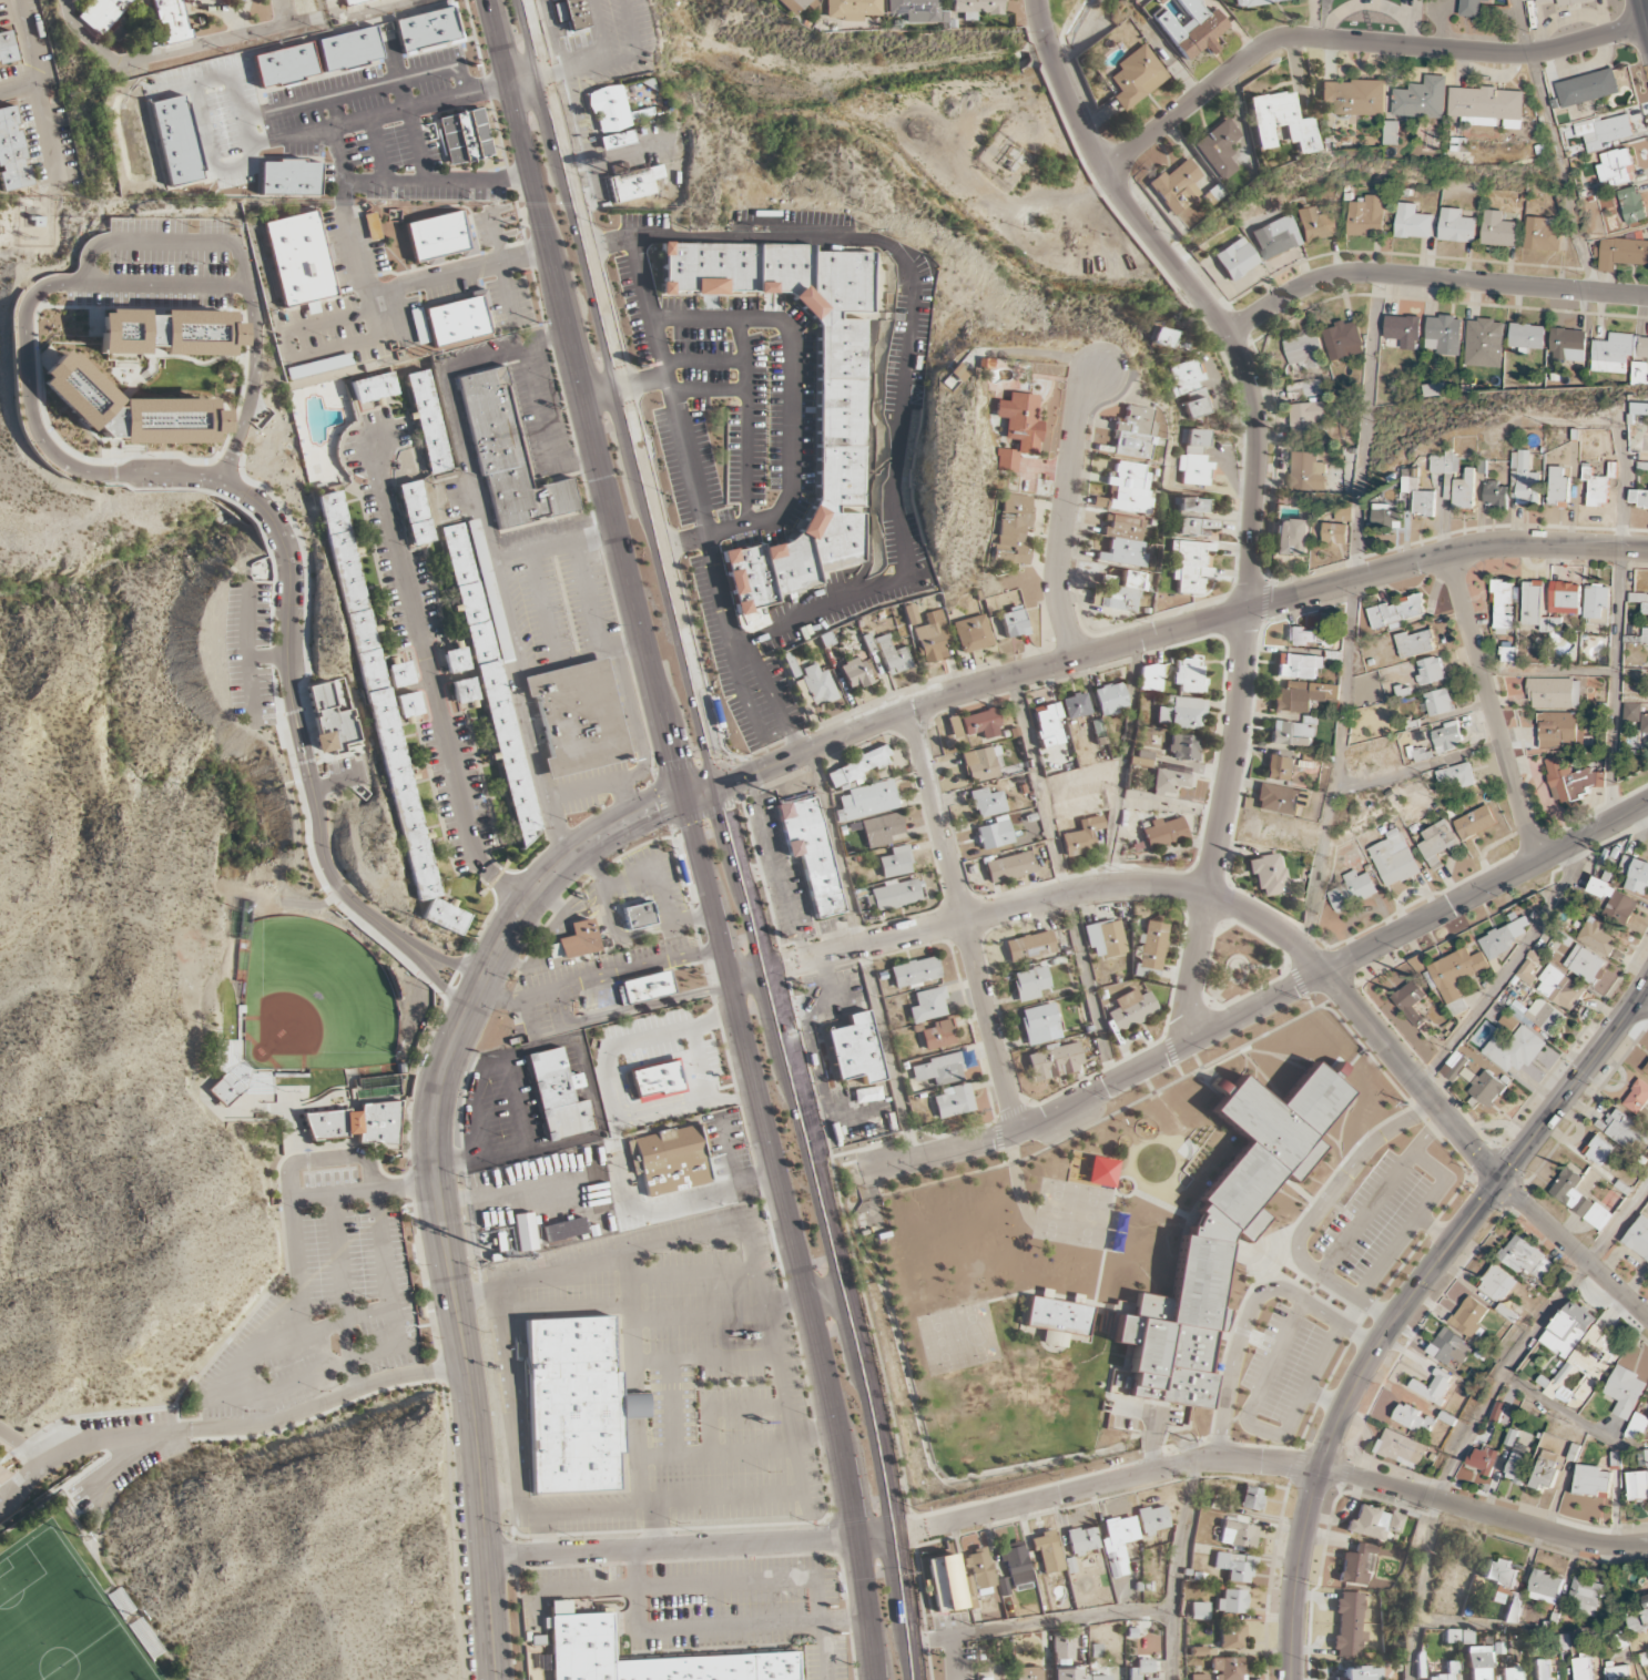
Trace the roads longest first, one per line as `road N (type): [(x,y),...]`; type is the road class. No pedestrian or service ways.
road 1 (primary): [(488,0),(810,1304),(875,1679)]
road 2 (primary): [(895,1537),(847,1294),(525,0)]
road 3 (residential): [(1647,1545),(1590,1545),(1322,1468),(1217,1459),(883,1539),(486,1557)]
road 4 (residential): [(866,1172),(1019,1132),(1647,804)]
road 5 (tertiary): [(1647,987),(1392,1321),(1354,1391),(1304,1531),(1293,1679)]
road 6 (residential): [(1034,0),(1048,55),(1091,153),(1227,333),(1250,379),(1260,429),(1247,612)]
road 7 (residential): [(1208,896),(1292,941),(1469,1147),(1647,1318)]
road 8 (tertiary): [(1247,612),(908,710),(684,797)]
road 9 (residential): [(1102,172),(1279,40),(1512,55),(1647,23)]
road 10 (tertiary): [(495,1679),(469,1388),(434,1183)]
road 11 (residential): [(766,971),(1093,890),(1158,887),(1208,896)]
road 12 (residential): [(1019,1132),(908,710)]
road 13 (residential): [(1227,333),(1298,289),(1350,273),(1647,296)]
road 14 (tertiary): [(1647,548),(1499,546),(1247,612)]
road 15 (tertiary): [(434,1183),(433,1107),(447,1056),(507,929),(583,846)]
road 16 (residential): [(1540,861),(1448,556)]
road 17 (residential): [(1076,661),(1058,604),(1058,557),(1076,417),(1100,371)]
road 18 (residential): [(1247,612),(1233,760),(1208,896)]
road 19 (residential): [(1208,896),(1188,1008),(1191,1045)]
road 20 (primary): [(913,1679),(895,1537)]

